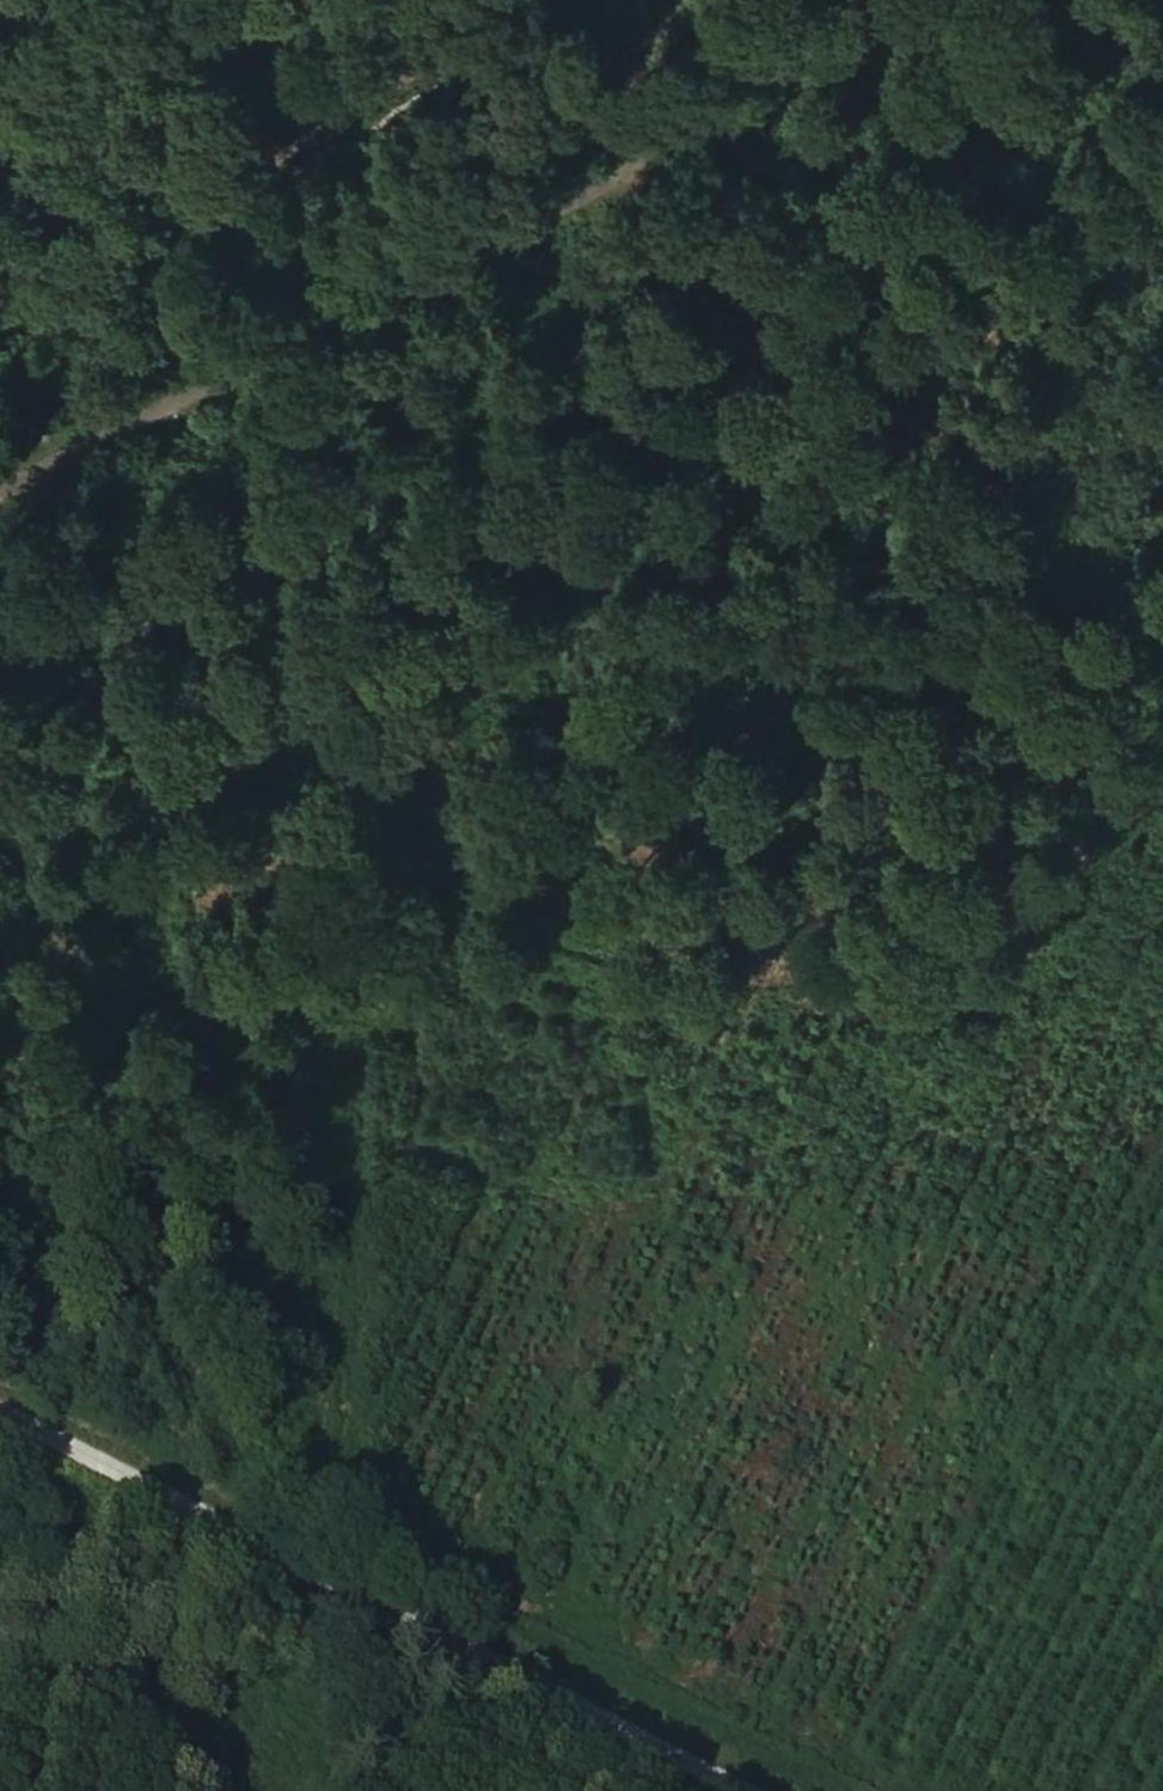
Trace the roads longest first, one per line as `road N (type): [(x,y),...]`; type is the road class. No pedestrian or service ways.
road 1 (track): [(0,482),(946,0)]
road 2 (track): [(0,1404),(745,1790)]

